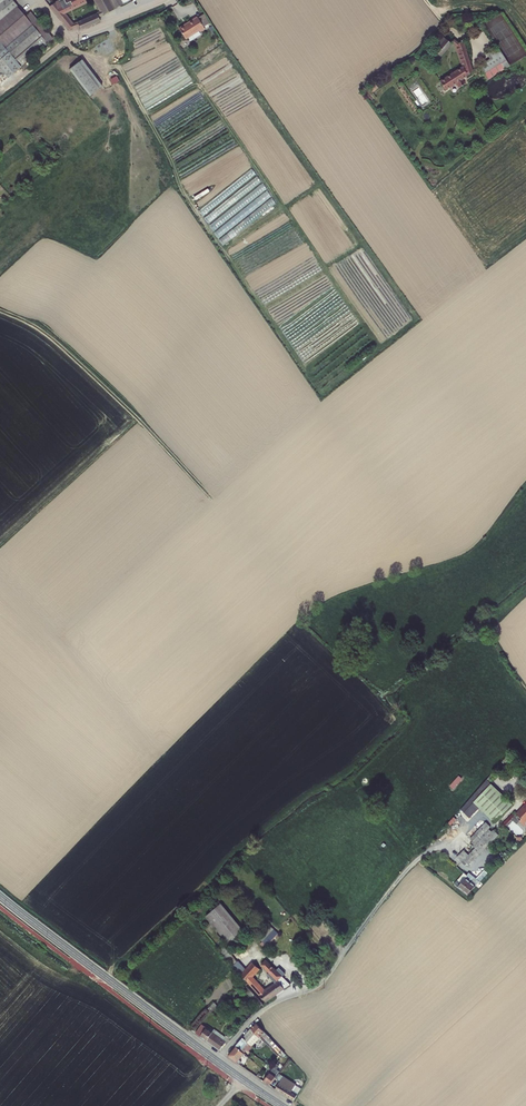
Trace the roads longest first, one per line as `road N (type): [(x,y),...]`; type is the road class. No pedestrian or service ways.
road 1 (residential): [(218,1061),(261,1012),(320,985),(407,869),(439,846)]
road 2 (secondary): [(218,1061),(0,896)]
road 3 (unclassified): [(40,0),(75,36),(160,0)]

